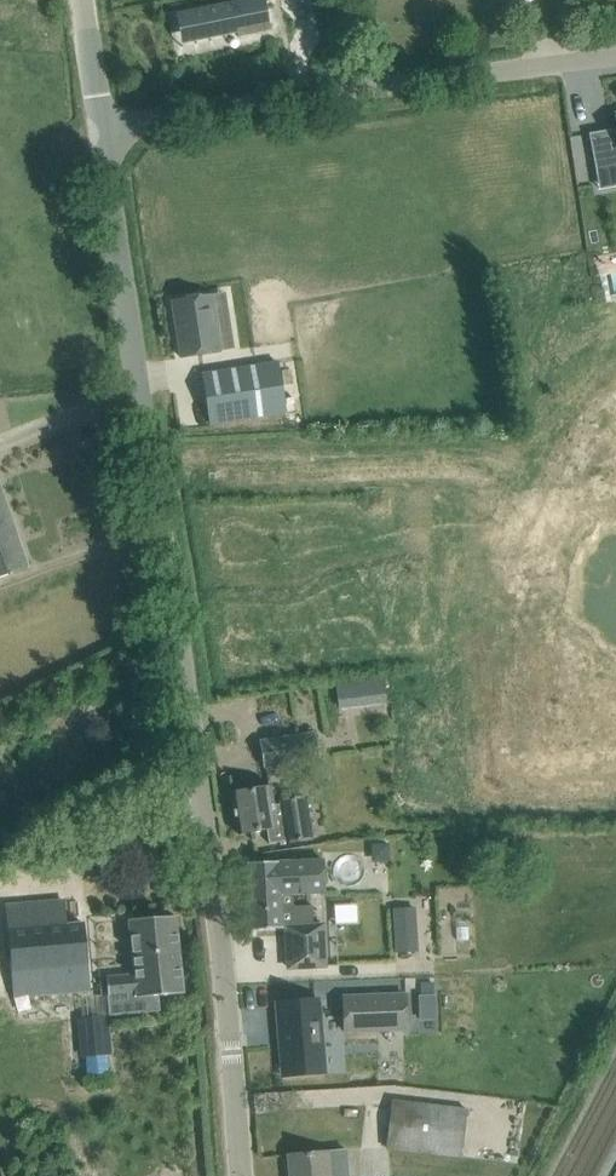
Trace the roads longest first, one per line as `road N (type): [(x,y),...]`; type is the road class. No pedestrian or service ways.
road 1 (unclassified): [(240,1175),(214,895),(108,187),(111,125)]
road 2 (residential): [(111,125),(615,56)]
road 3 (residential): [(111,125),(96,92),(82,0)]

